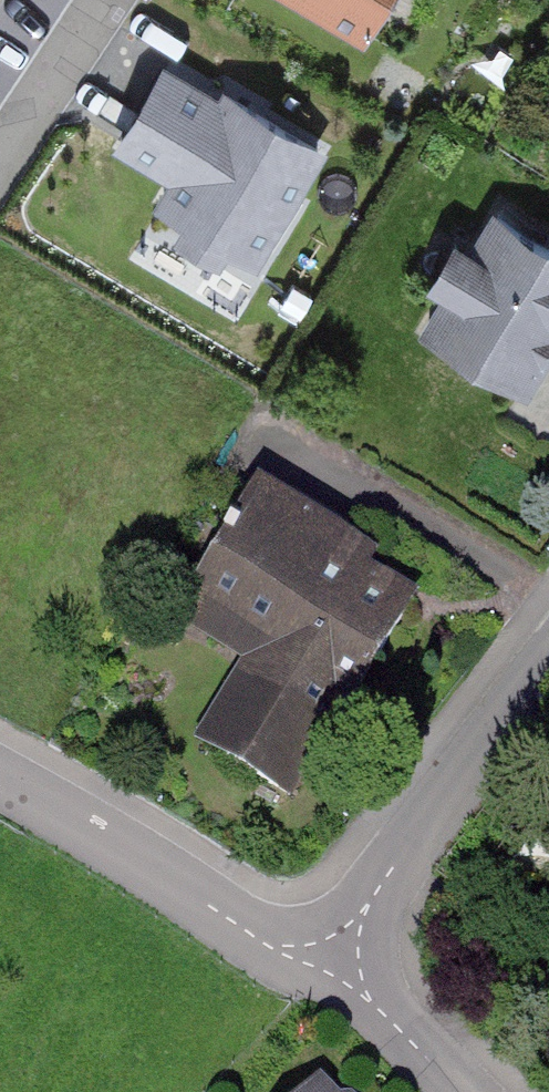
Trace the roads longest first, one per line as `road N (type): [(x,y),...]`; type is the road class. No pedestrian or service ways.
road 1 (residential): [(0,778),(266,942),(329,959)]
road 2 (residential): [(548,675),(329,959)]
road 3 (residential): [(329,959),(458,1091)]
road 4 (residential): [(0,153),(101,0)]

